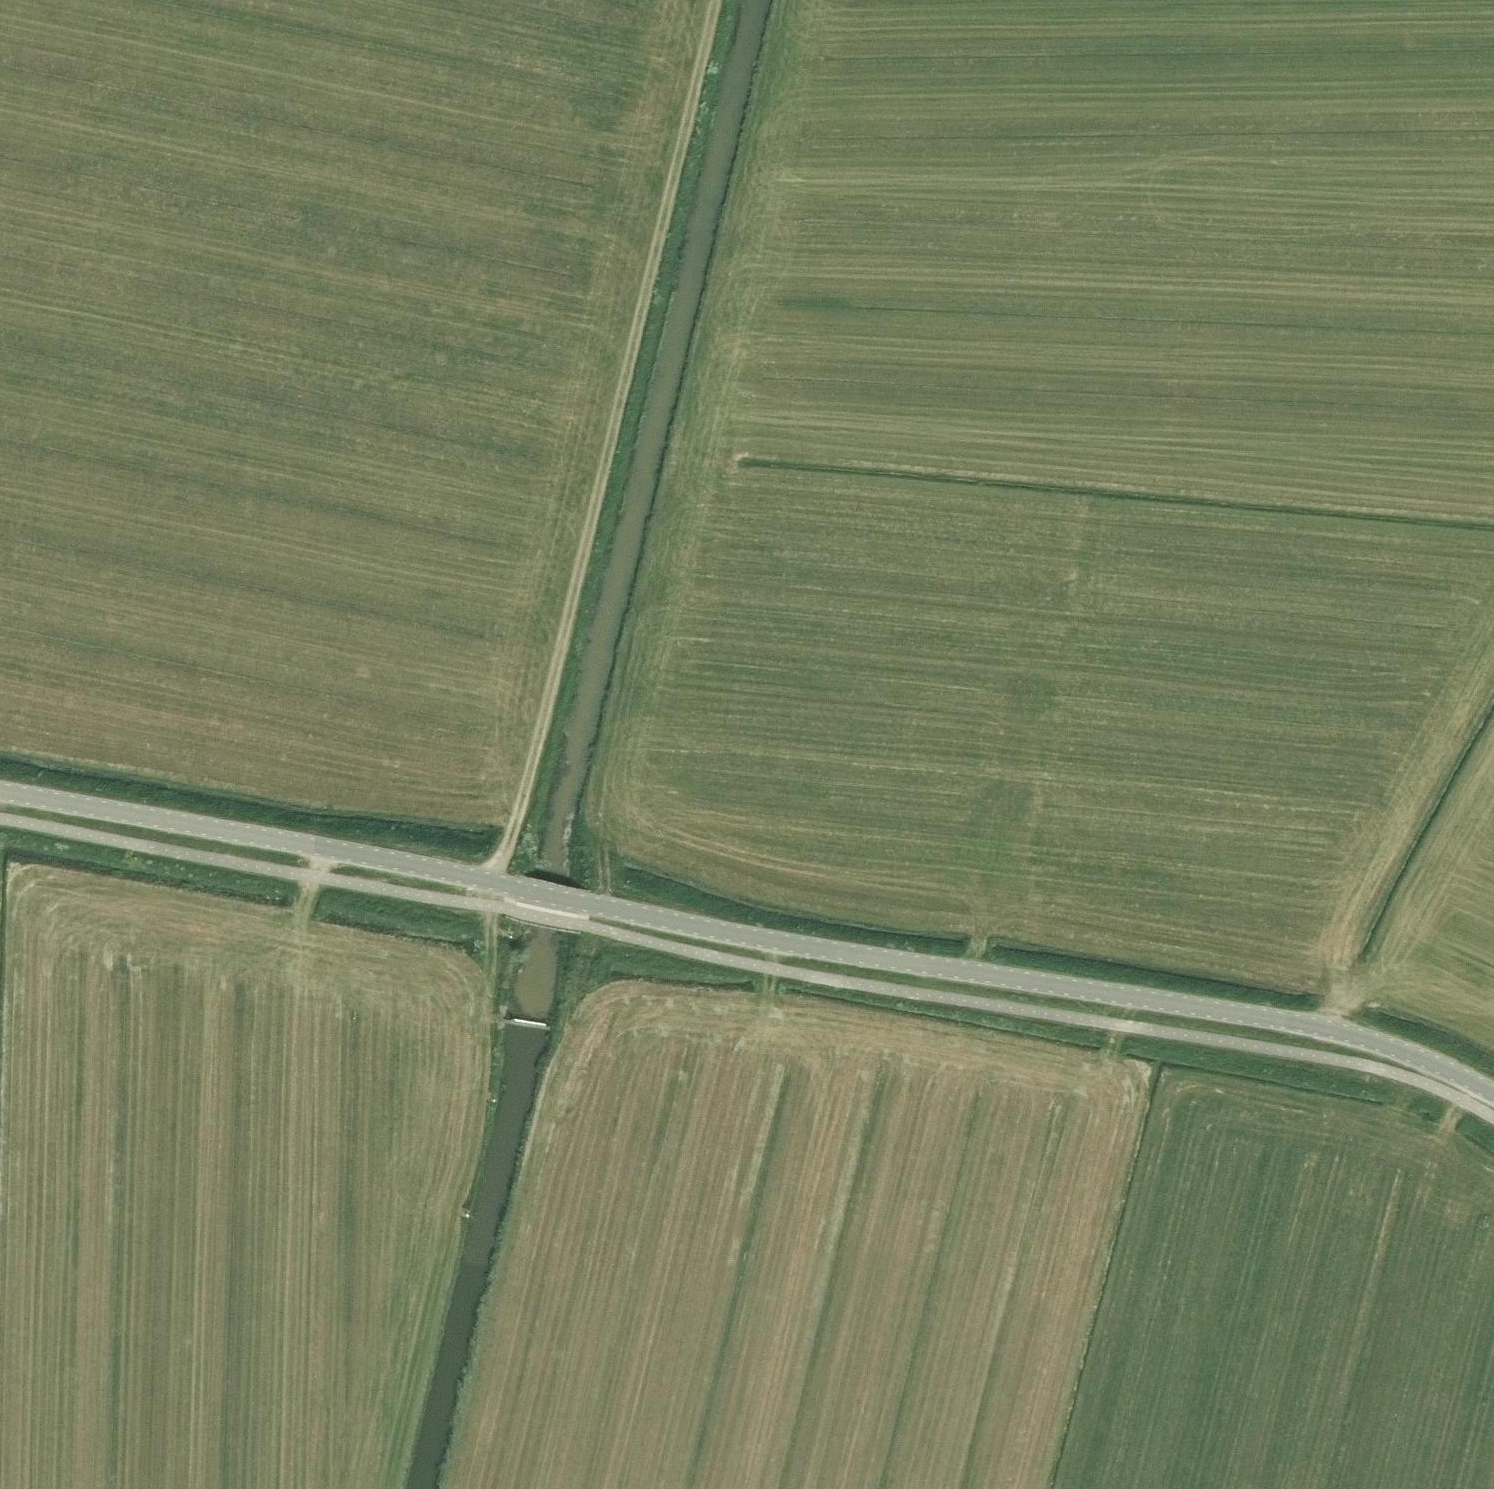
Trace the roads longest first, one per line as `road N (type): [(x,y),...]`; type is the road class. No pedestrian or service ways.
road 1 (unclassified): [(1493,1094),(1394,1047),(1306,1025),(683,922),(0,791)]
road 2 (track): [(494,882),(526,793),(716,0)]

